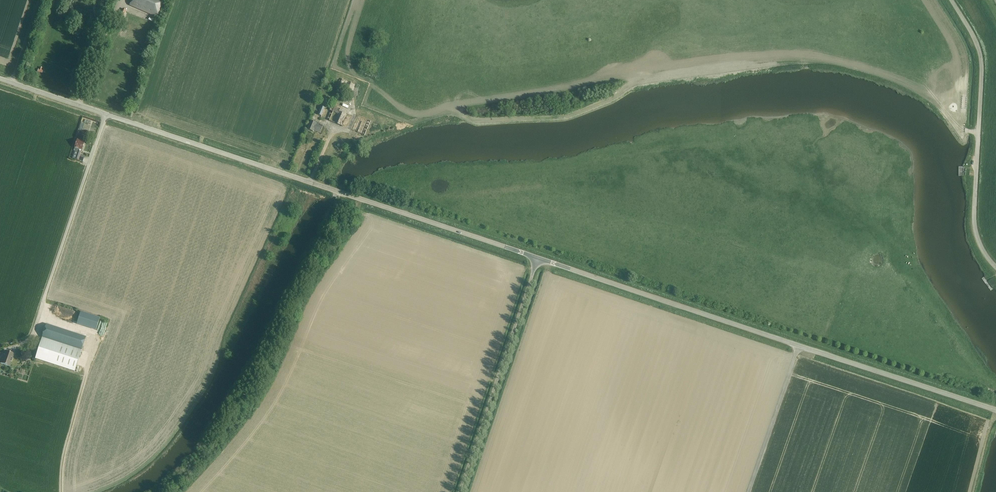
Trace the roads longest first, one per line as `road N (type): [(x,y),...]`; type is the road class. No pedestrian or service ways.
road 1 (unclassified): [(538,258),(0,79)]
road 2 (unclassified): [(995,410),(538,258)]
road 3 (unclassified): [(995,267),(981,246),(974,211),(978,51),(950,0)]
road 4 (unclassified): [(460,491),(538,258)]

